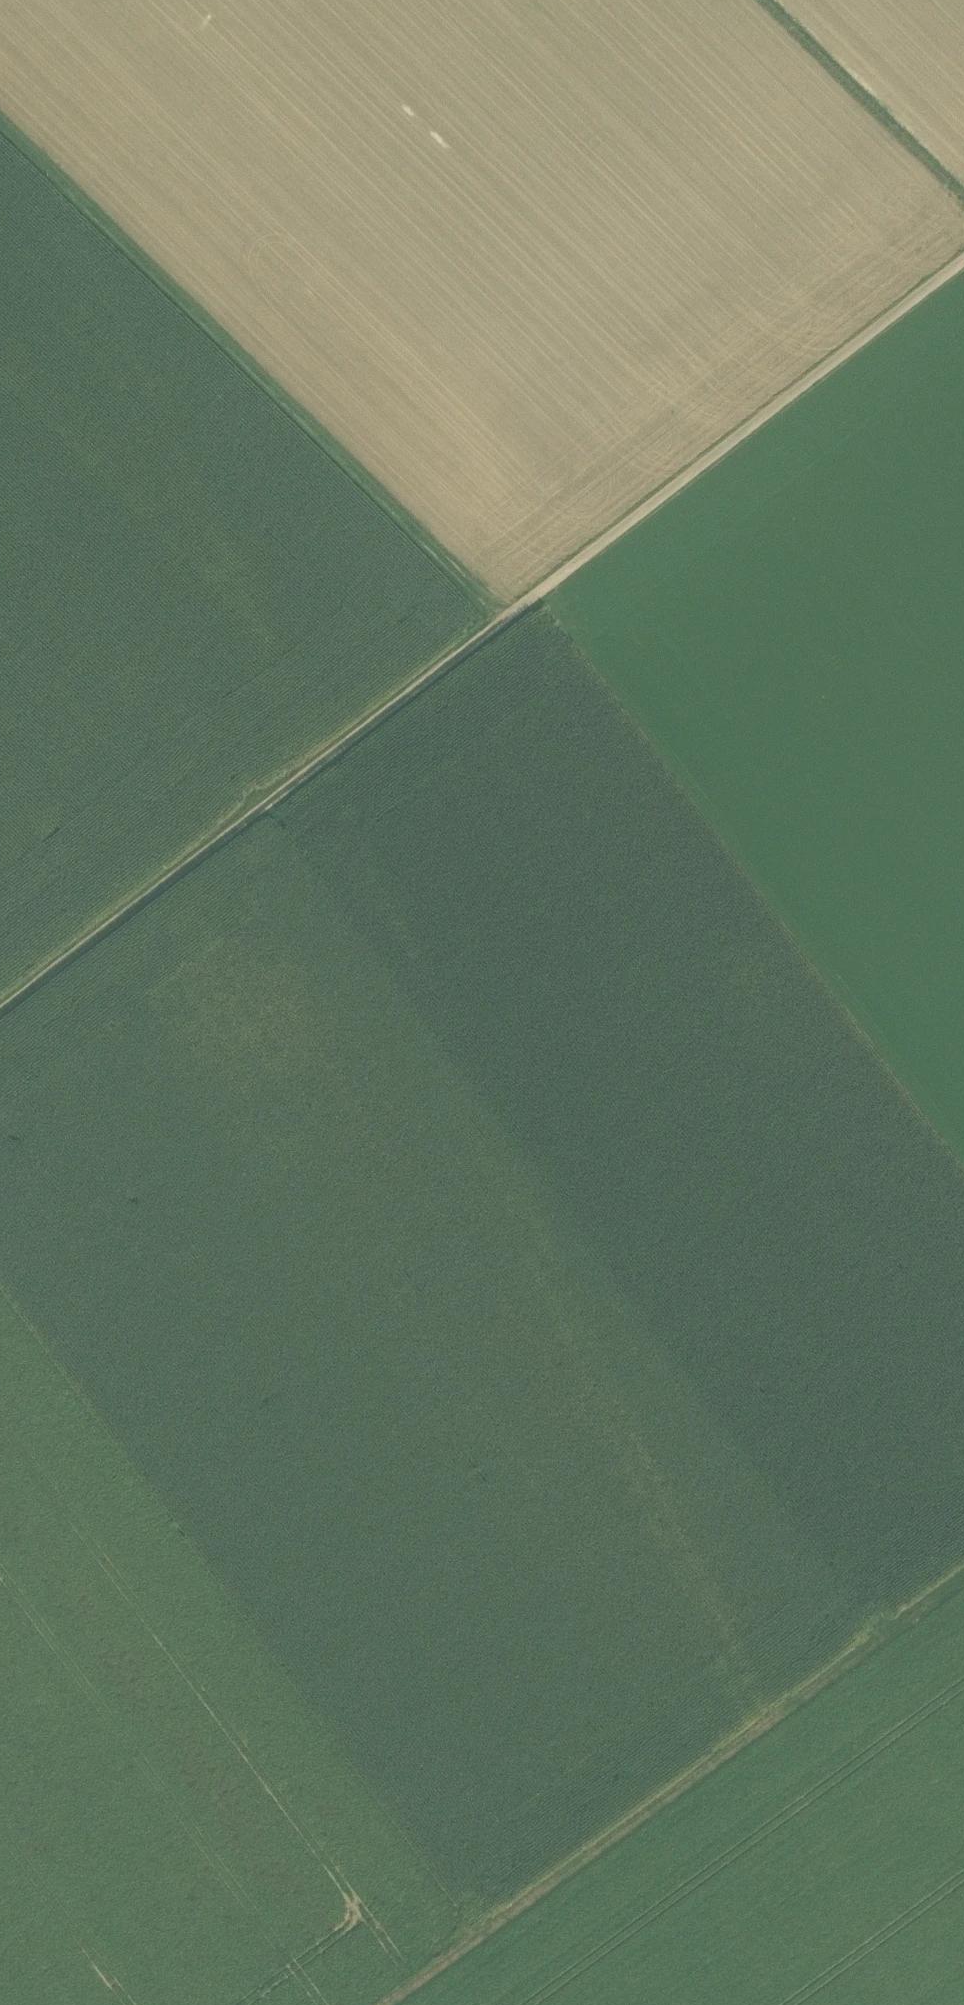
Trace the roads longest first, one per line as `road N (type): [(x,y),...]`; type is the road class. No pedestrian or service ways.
road 1 (track): [(0,1010),(500,615),(963,266)]
road 2 (track): [(393,2004),(963,1582)]

